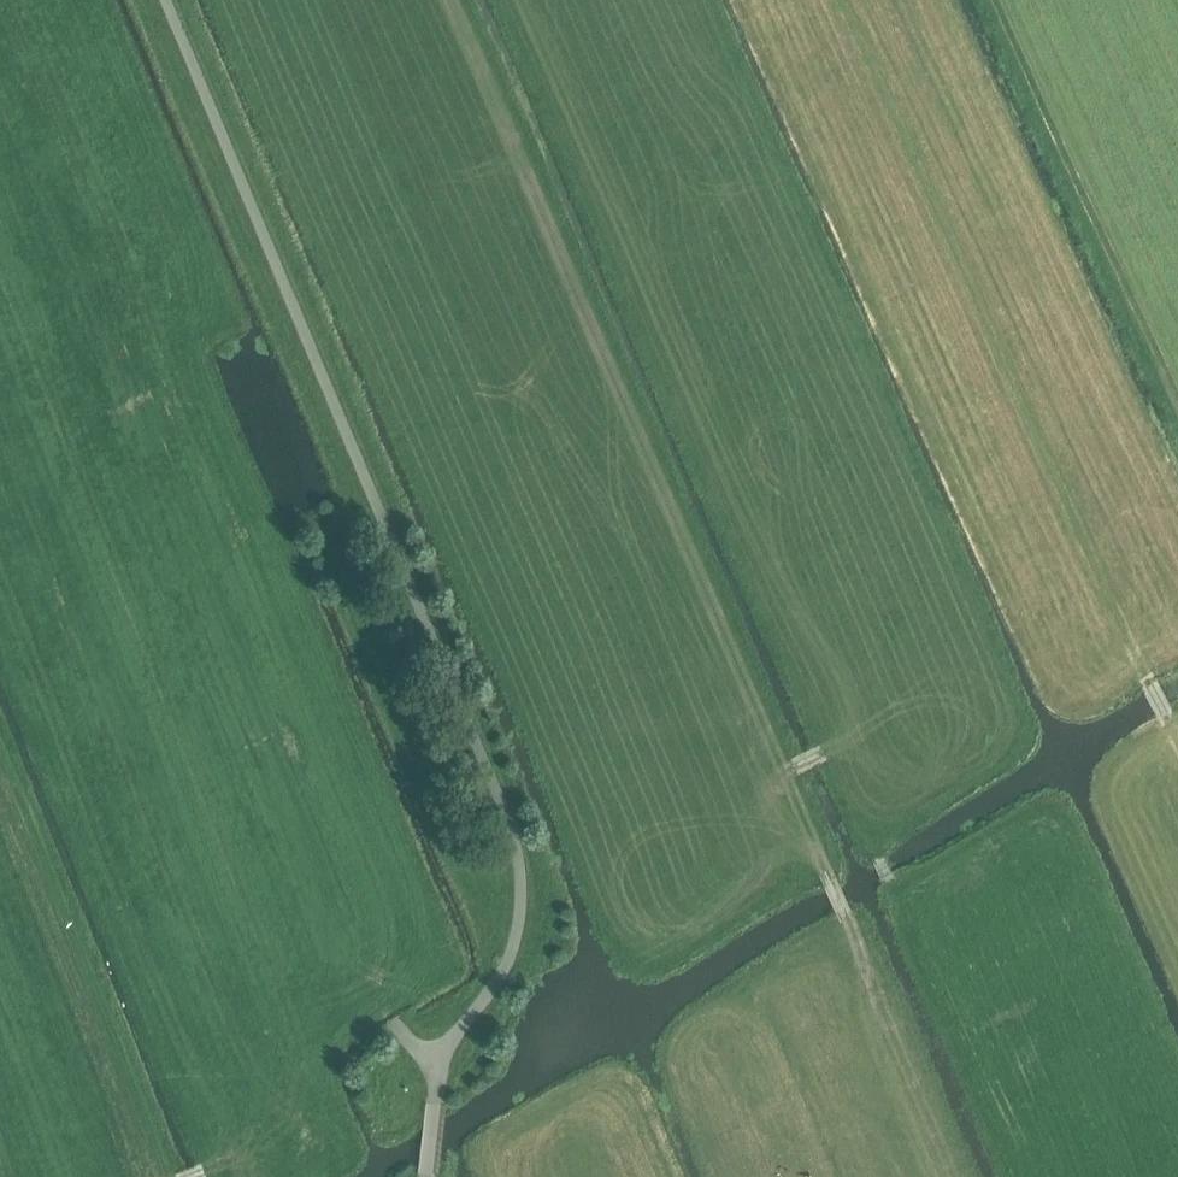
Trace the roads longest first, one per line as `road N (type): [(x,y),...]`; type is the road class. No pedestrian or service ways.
road 1 (track): [(1177,396),(994,0)]

